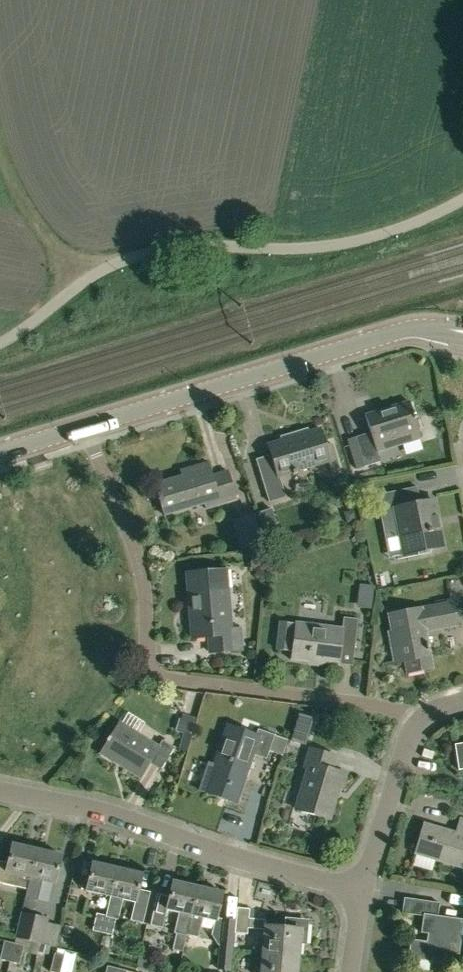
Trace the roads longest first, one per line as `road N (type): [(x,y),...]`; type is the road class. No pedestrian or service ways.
road 1 (residential): [(82,425),(142,564),(148,655),(157,671),(423,717)]
road 2 (residential): [(362,897),(111,817),(0,795)]
road 3 (secondary): [(82,425),(412,328)]
road 4 (residential): [(362,897),(404,742),(423,717)]
road 5 (track): [(0,118),(35,217),(89,279)]

